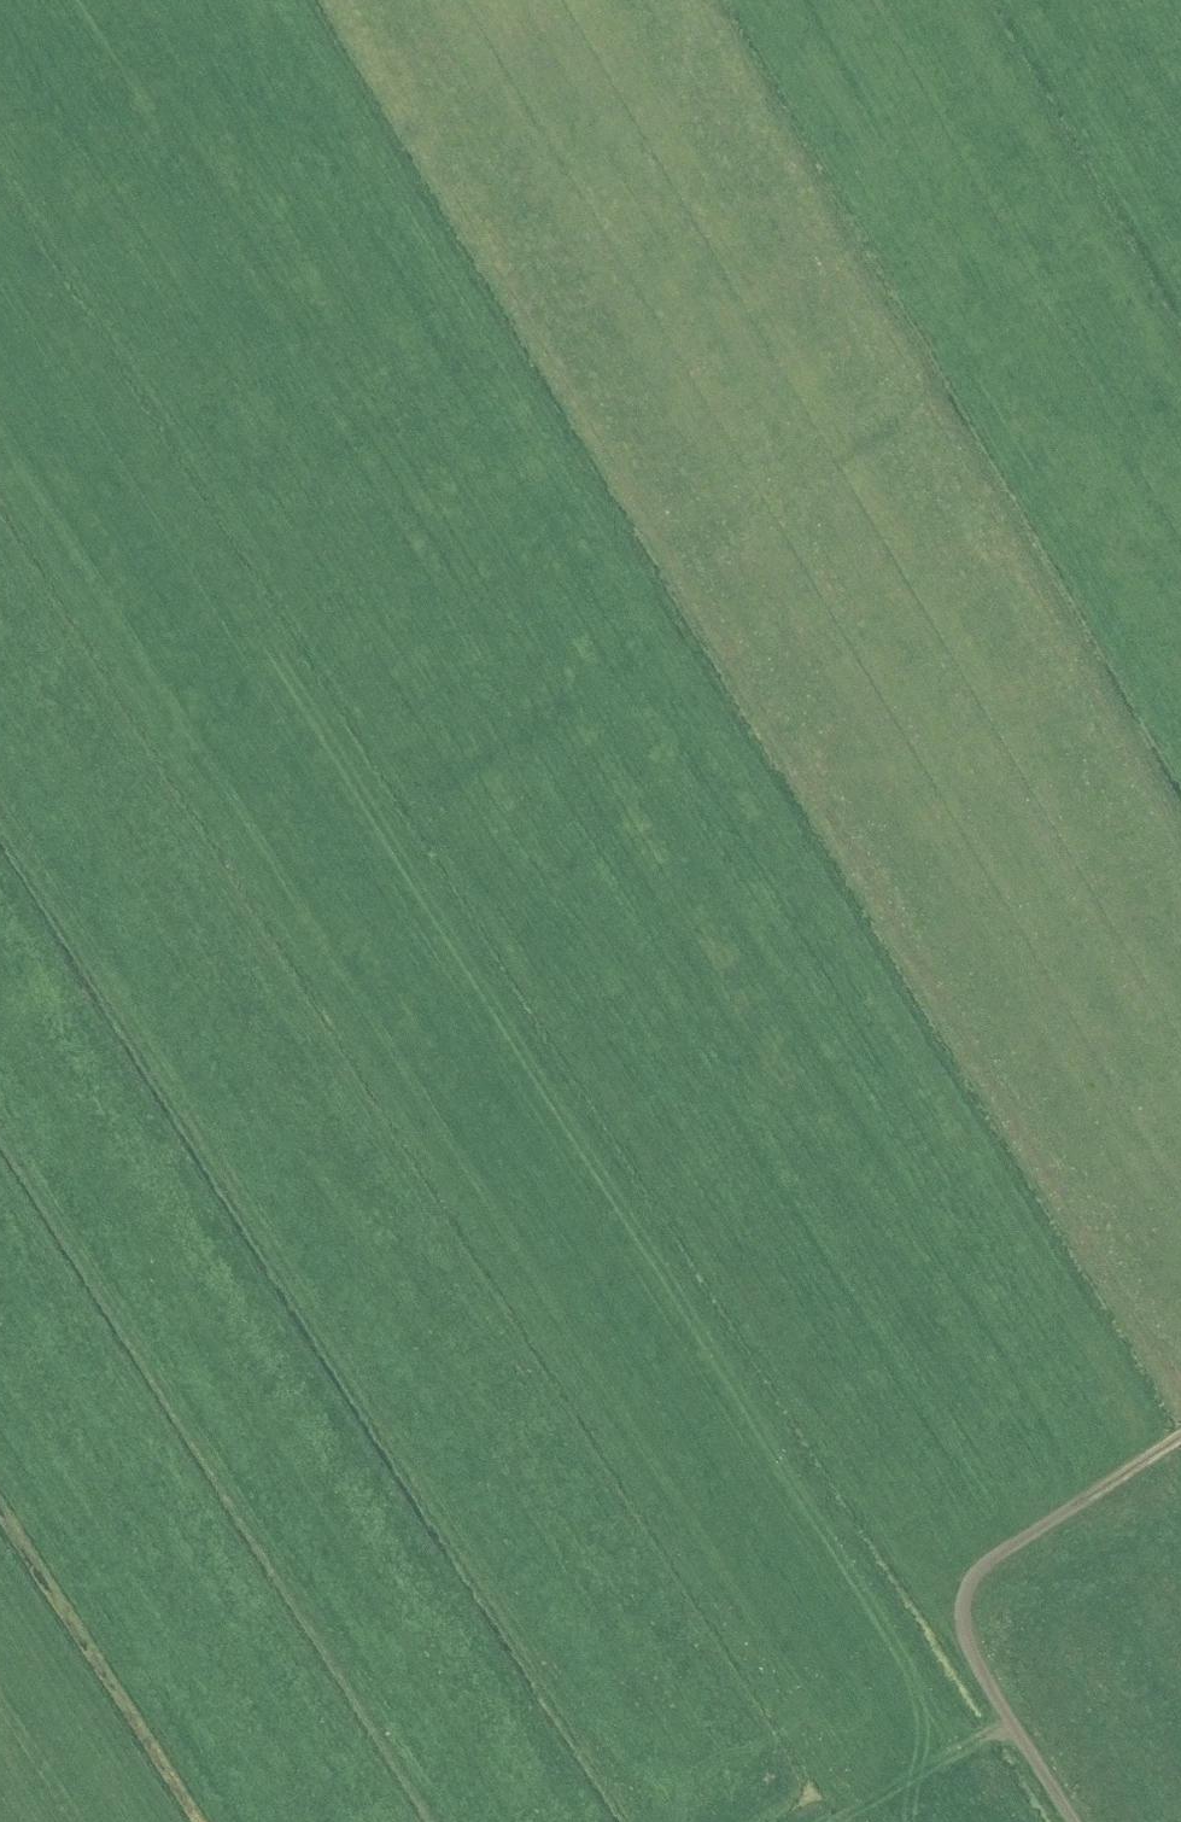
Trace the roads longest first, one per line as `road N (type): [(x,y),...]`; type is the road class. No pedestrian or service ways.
road 1 (track): [(1077,1821),(968,1650),(962,1619),(969,1585),(998,1553),(1180,1436)]

